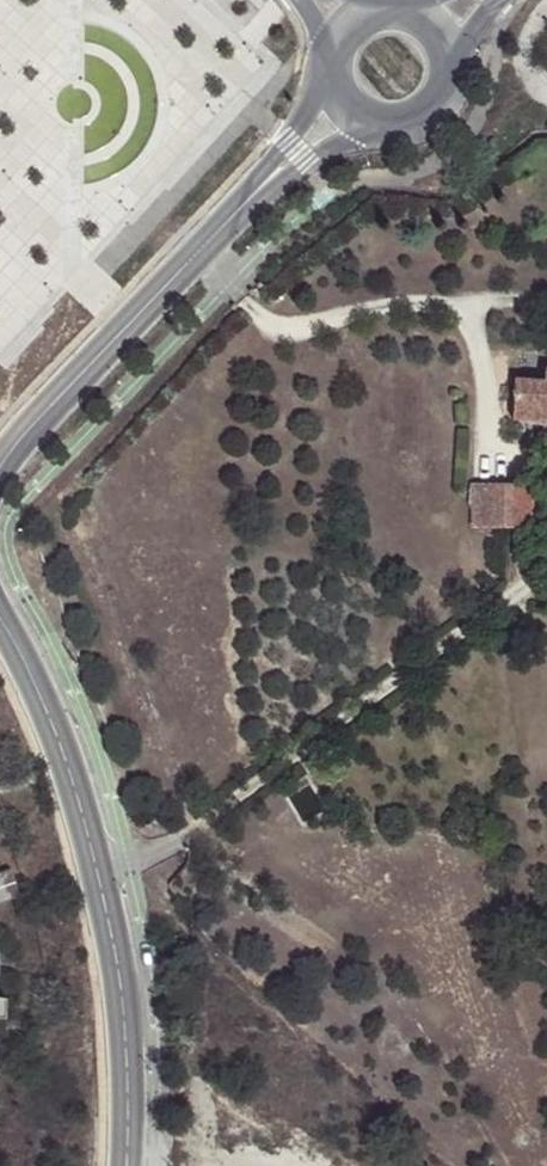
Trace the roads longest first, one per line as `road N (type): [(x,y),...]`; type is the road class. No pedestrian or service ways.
road 1 (residential): [(0,625),(64,758),(98,877),(128,1067),(125,1165)]
road 2 (residential): [(271,179),(0,465)]
road 3 (unclassified): [(369,124),(389,129),(429,118),(444,104),(454,66)]

